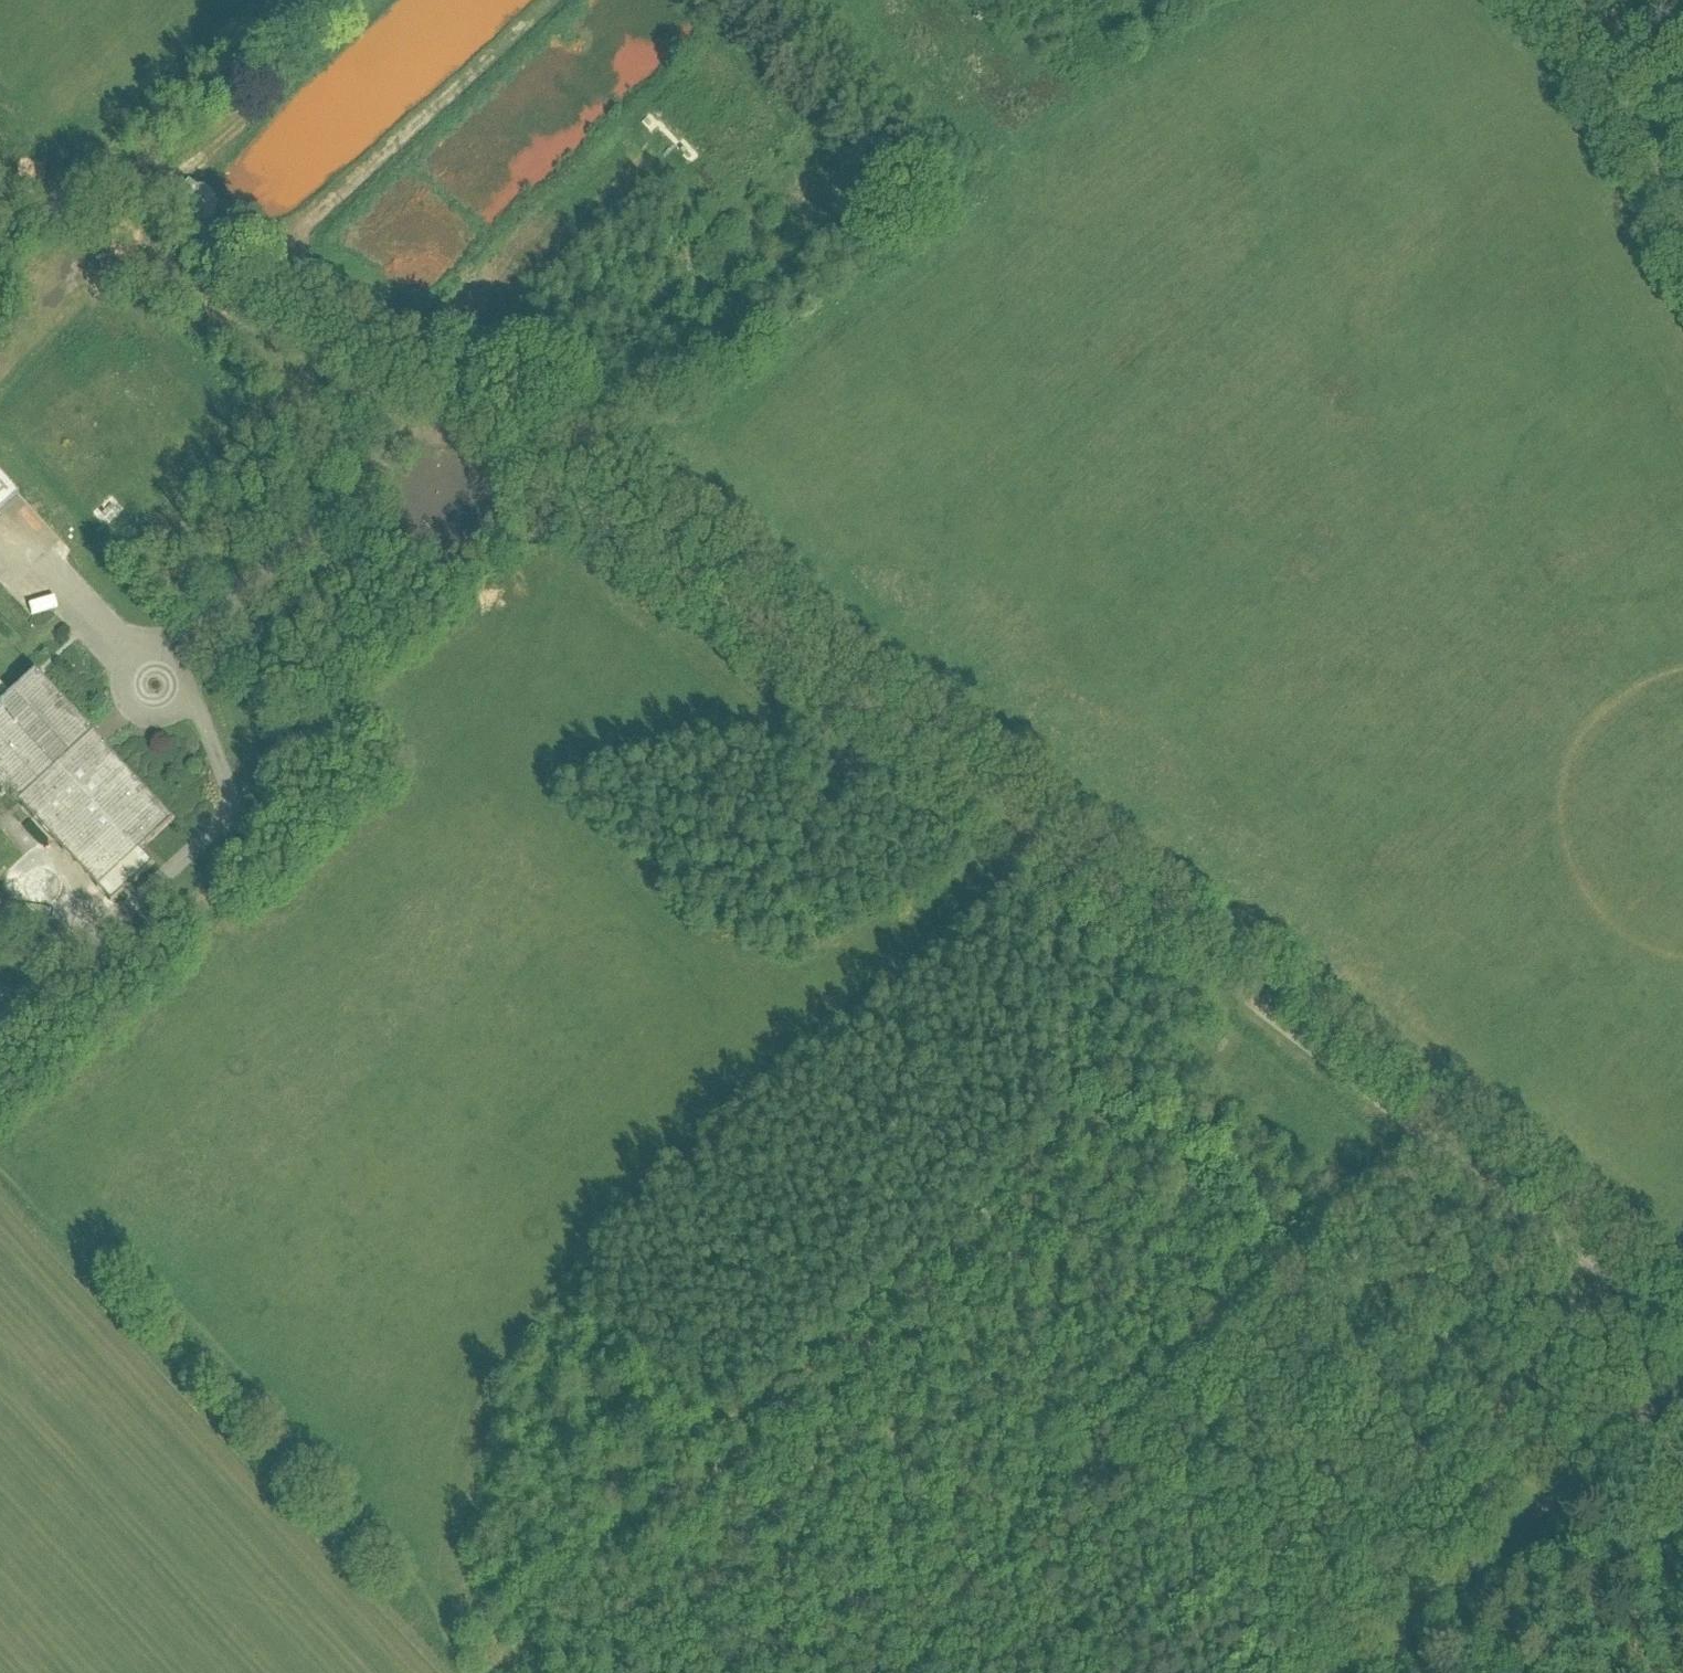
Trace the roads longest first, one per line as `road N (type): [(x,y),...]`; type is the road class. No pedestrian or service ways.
road 1 (track): [(40,201),(428,422)]
road 2 (unclassified): [(1682,1372),(1363,1672)]
road 3 (track): [(1558,0),(1682,204)]
road 4 (track): [(409,1416),(420,1557),(444,1649)]

